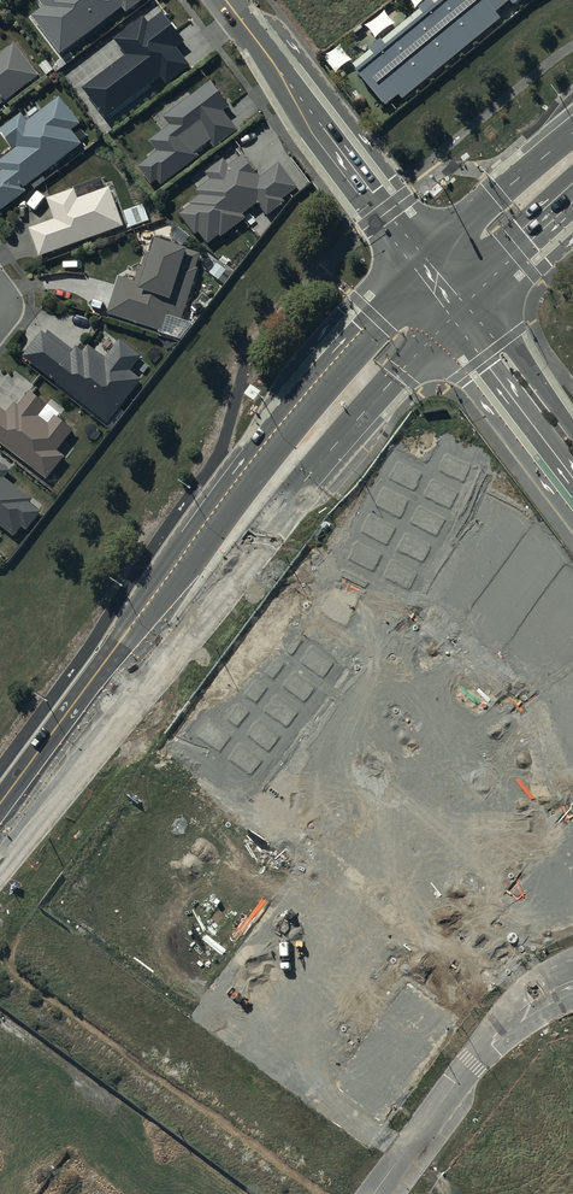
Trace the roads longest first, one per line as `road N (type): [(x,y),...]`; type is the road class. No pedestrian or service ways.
road 1 (primary): [(123,675),(167,578),(237,481),(423,262)]
road 2 (primary): [(459,310),(318,465),(207,606),(123,675)]
road 3 (residential): [(224,0),(423,262)]
road 4 (residential): [(572,981),(509,1019),(374,1193)]
road 5 (residential): [(572,492),(475,364),(459,310)]
road 6 (primary): [(0,841),(123,675)]
road 7 (primary): [(423,262),(572,132)]
road 8 (residential): [(459,310),(508,339),(572,430)]
road 9 (primary): [(572,201),(459,310)]

